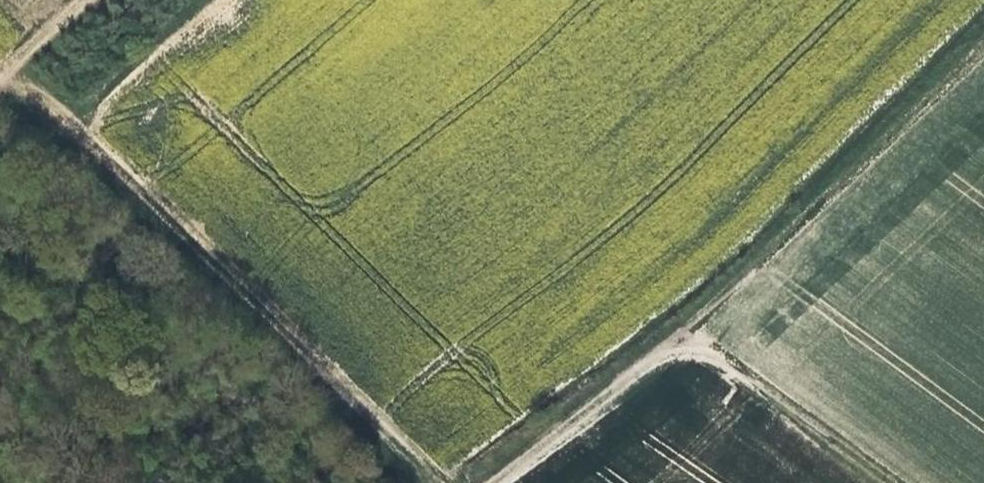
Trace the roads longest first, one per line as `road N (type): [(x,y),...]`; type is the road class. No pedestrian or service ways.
road 1 (track): [(489,482),(666,334),(983,31)]
road 2 (track): [(433,482),(54,107),(0,86)]
road 3 (track): [(886,482),(727,368),(666,334)]

